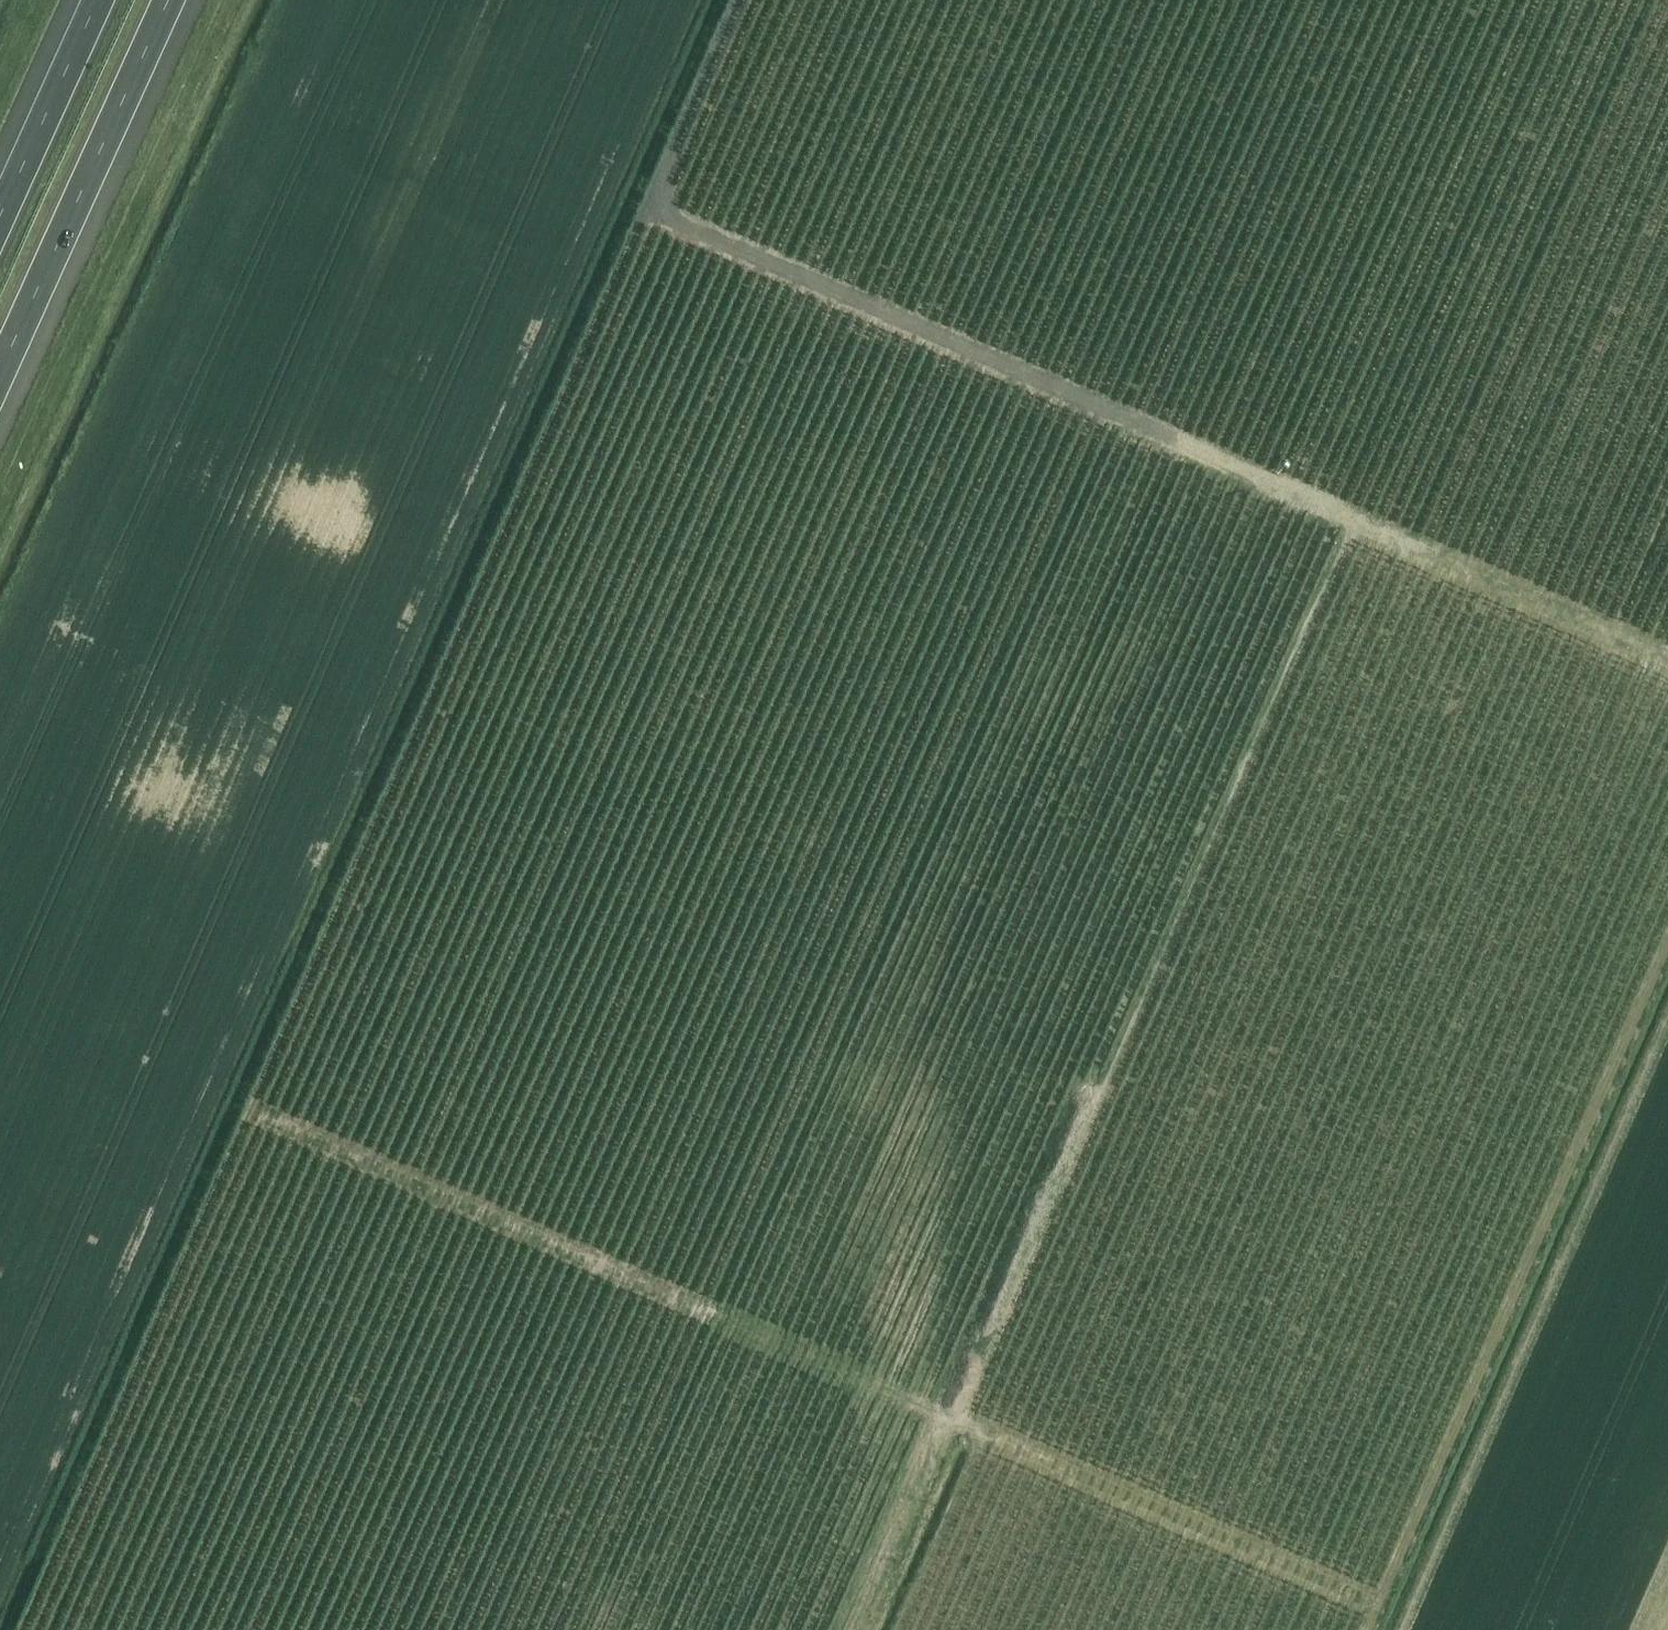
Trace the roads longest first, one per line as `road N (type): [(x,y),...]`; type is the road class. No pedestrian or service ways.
road 1 (motorway): [(0,378),(170,0)]
road 2 (motorway): [(100,0),(0,221)]

